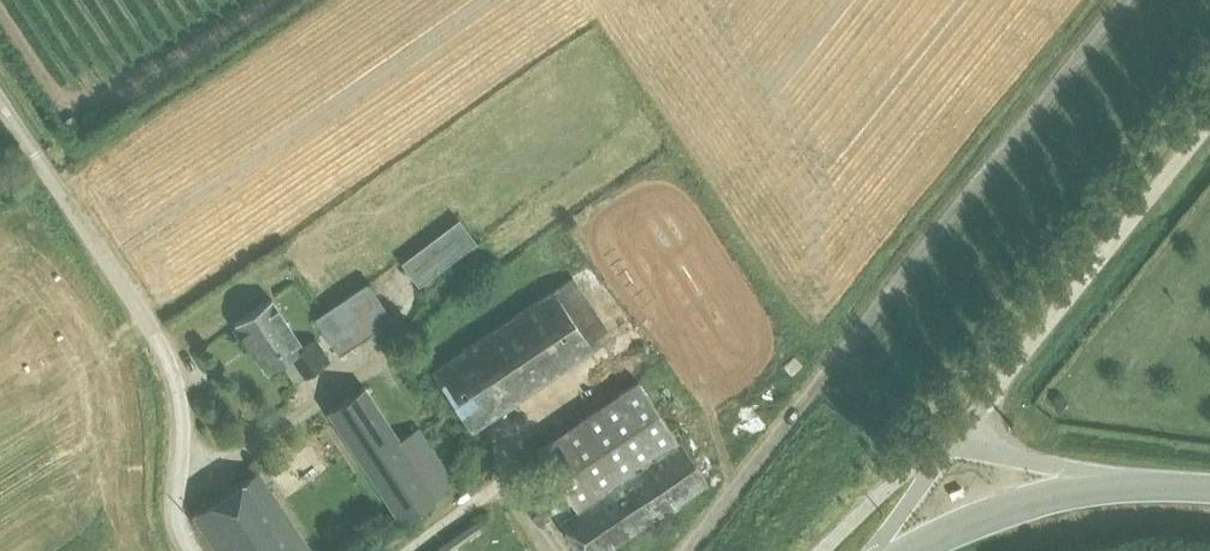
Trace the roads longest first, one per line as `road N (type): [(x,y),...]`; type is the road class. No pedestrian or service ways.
road 1 (unclassified): [(197,550),(179,505),(181,387),(143,312),(0,99)]
road 2 (unclassified): [(1209,122),(950,445)]
road 3 (unclassified): [(684,550),(817,383)]
road 4 (secondary): [(902,550),(1009,502),(1101,483)]
road 5 (unclassified): [(950,445),(891,484),(821,550)]
road 6 (unclassified): [(1101,483),(950,445)]
road 7 (unclassified): [(874,550),(950,445)]

